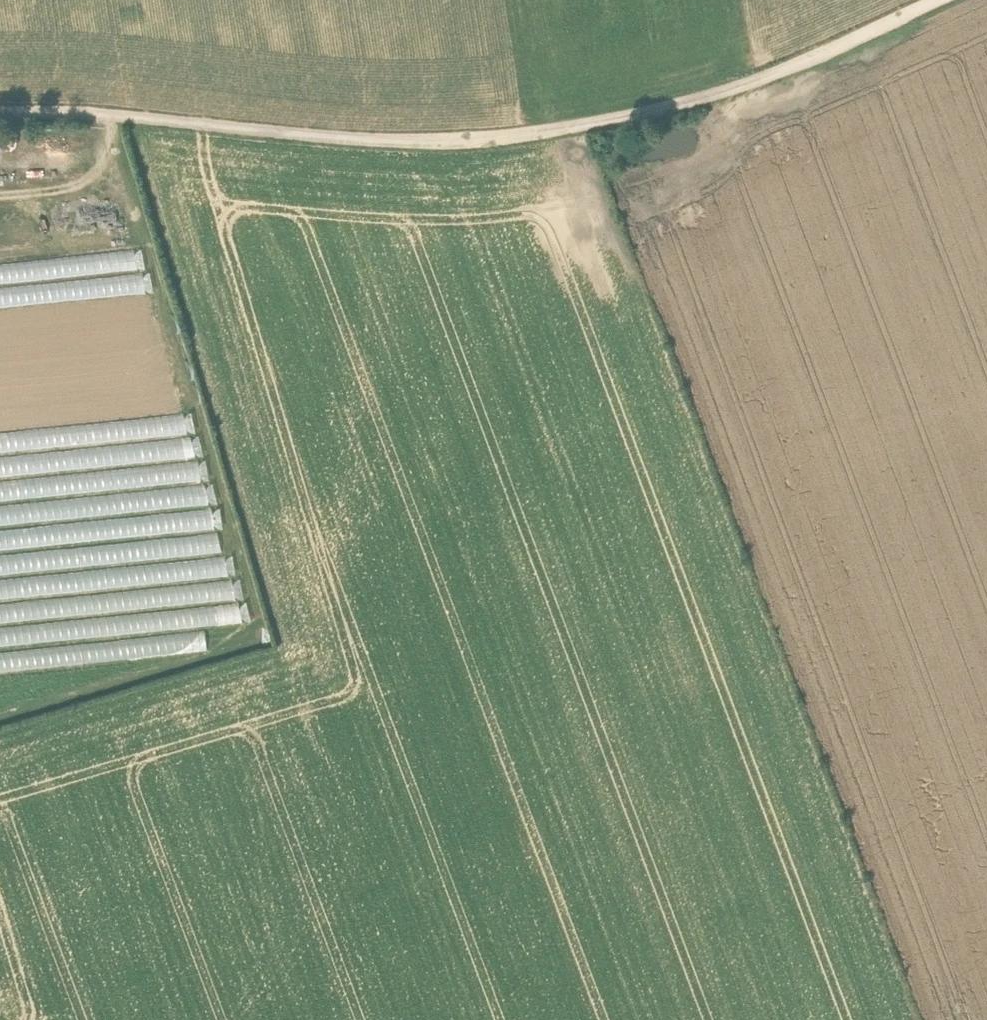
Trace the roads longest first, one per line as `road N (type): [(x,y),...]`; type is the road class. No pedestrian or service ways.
road 1 (track): [(936,0),(728,89),(544,131),(373,139),(0,113)]

